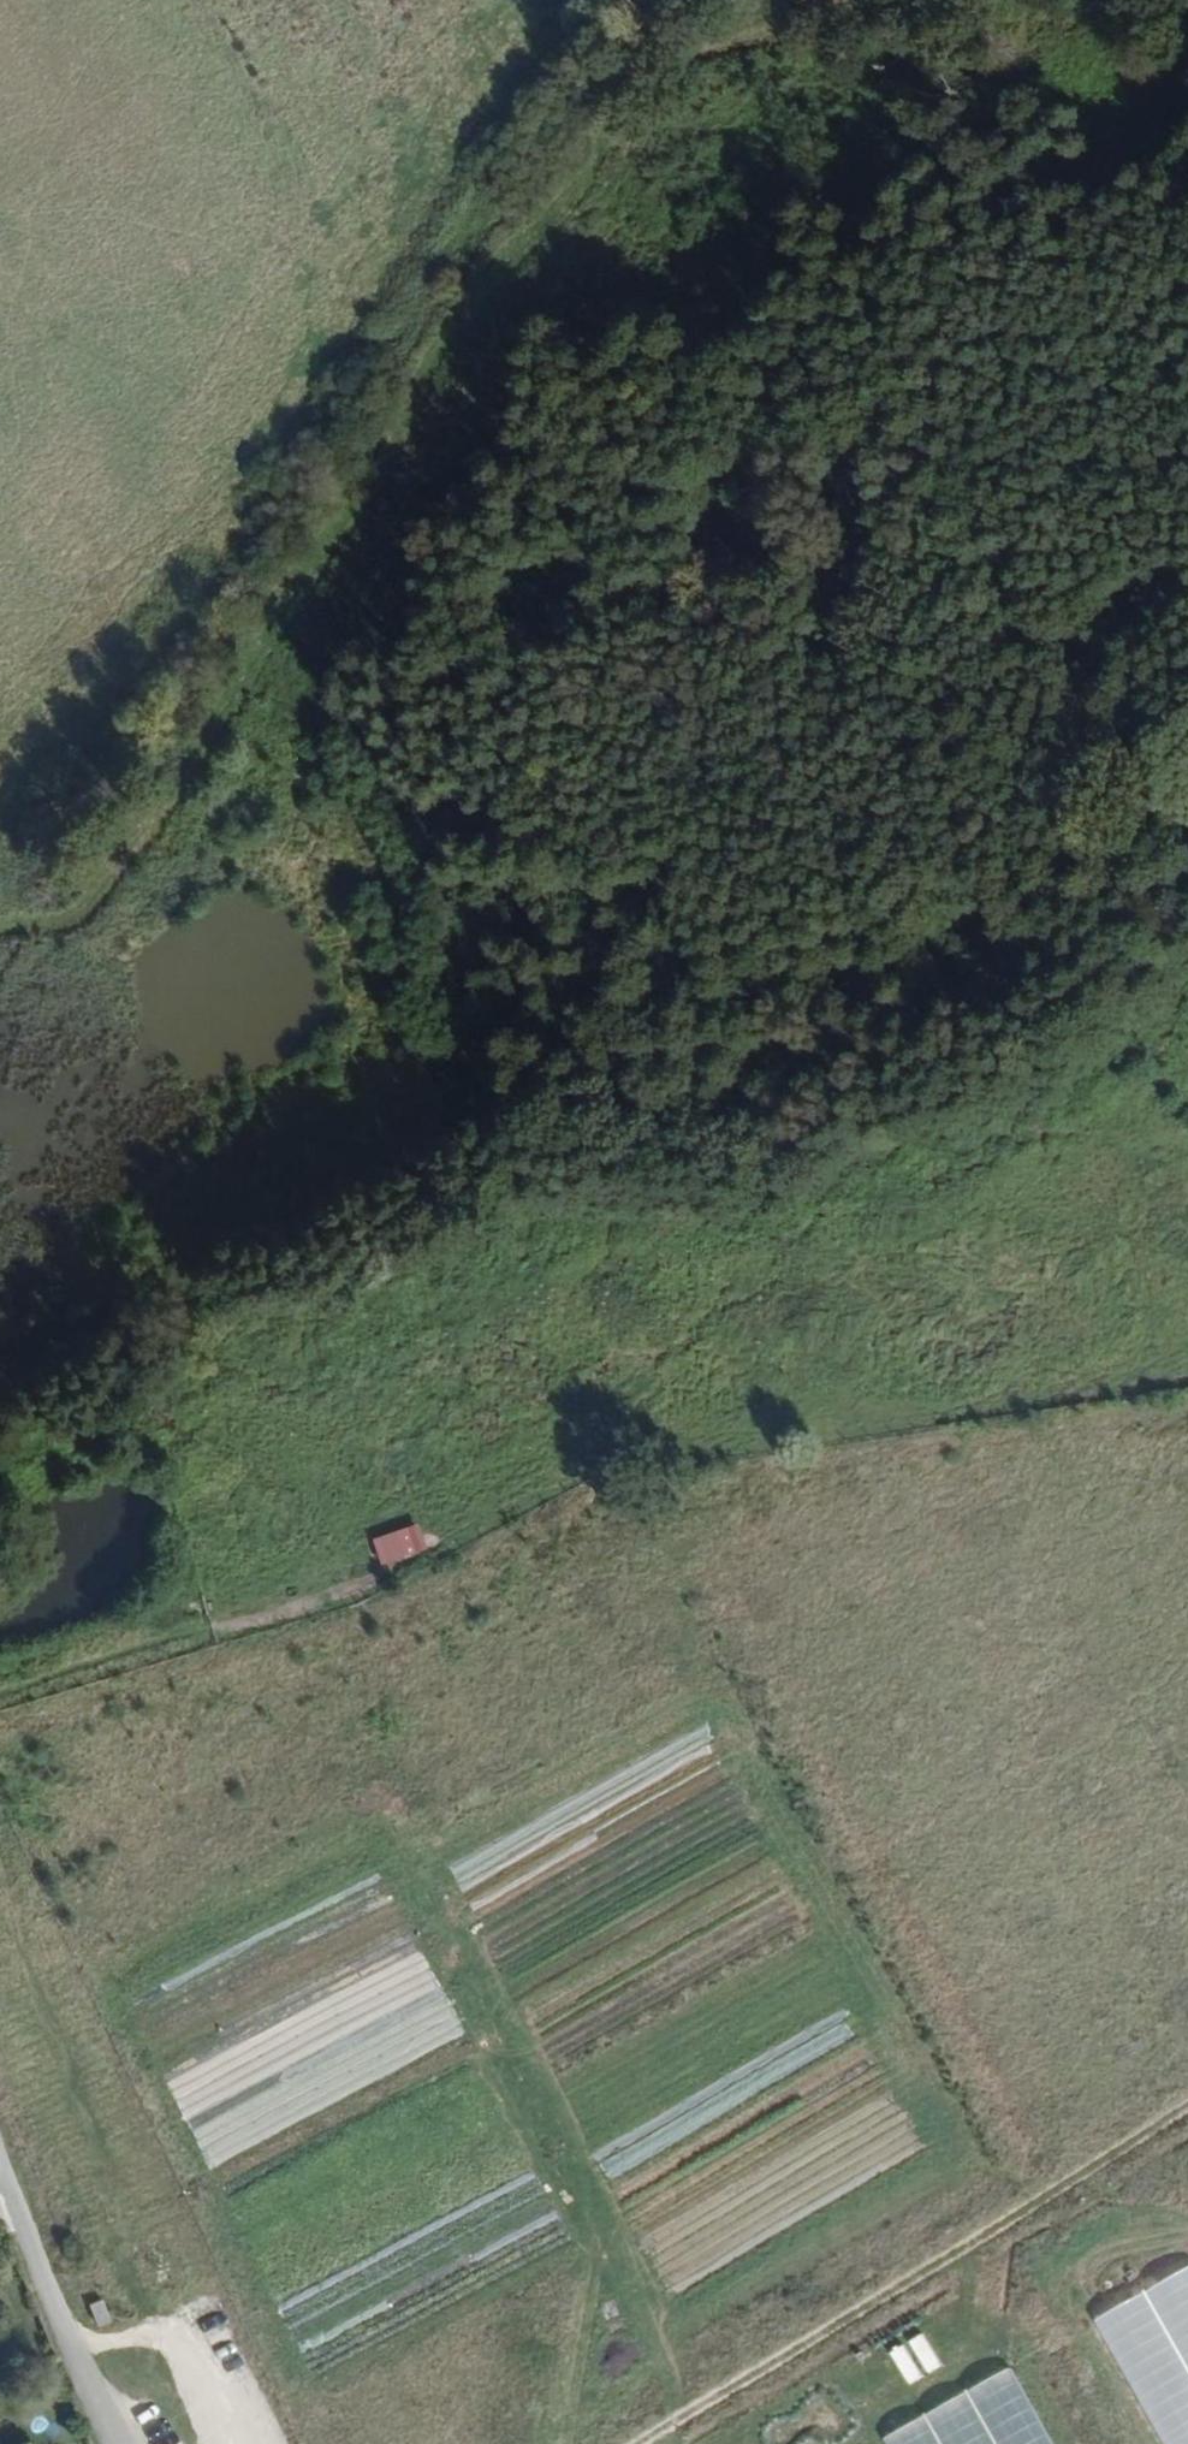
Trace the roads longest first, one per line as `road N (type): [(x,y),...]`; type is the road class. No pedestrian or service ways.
road 1 (track): [(621,2443),(1187,2094)]
road 2 (unclassified): [(0,2168),(106,2443)]

